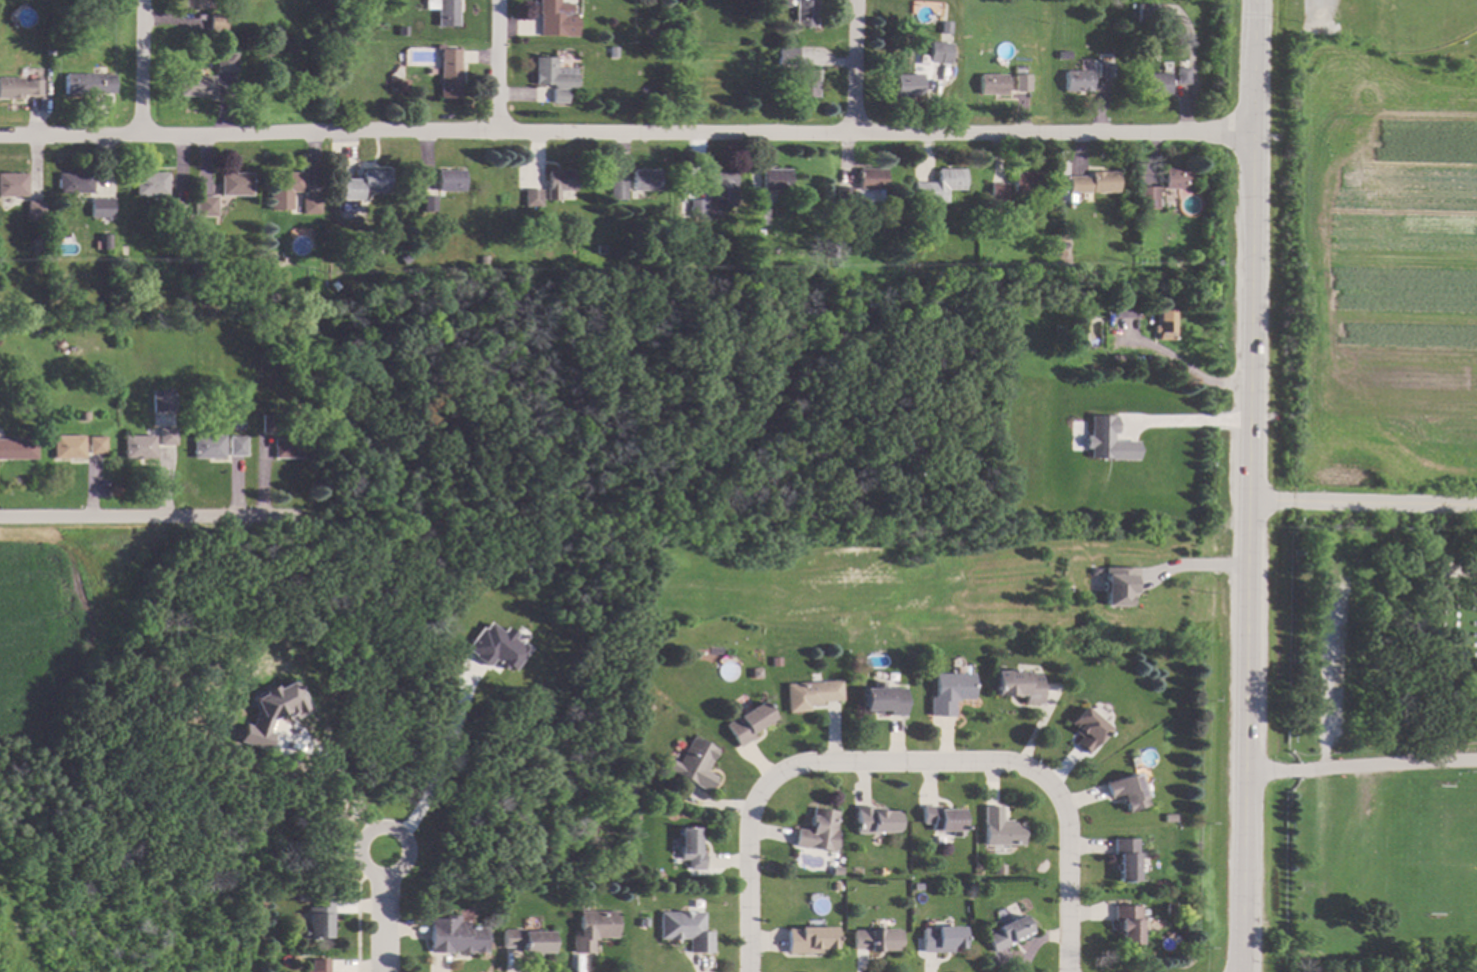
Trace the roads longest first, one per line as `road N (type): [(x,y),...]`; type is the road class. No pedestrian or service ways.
road 1 (residential): [(1251,137),(0,138)]
road 2 (secondary): [(1258,0),(1244,971)]
road 3 (residential): [(751,971),(749,828),(769,786),(805,764),(1019,764),(1051,780),(1071,808),(1071,971)]
road 4 (residential): [(284,520),(0,517)]
road 5 (residential): [(141,0),(139,137)]
road 6 (residential): [(856,0),(854,135)]
road 7 (residential): [(498,0),(497,134)]
road 8 (residential): [(385,971),(385,851)]

